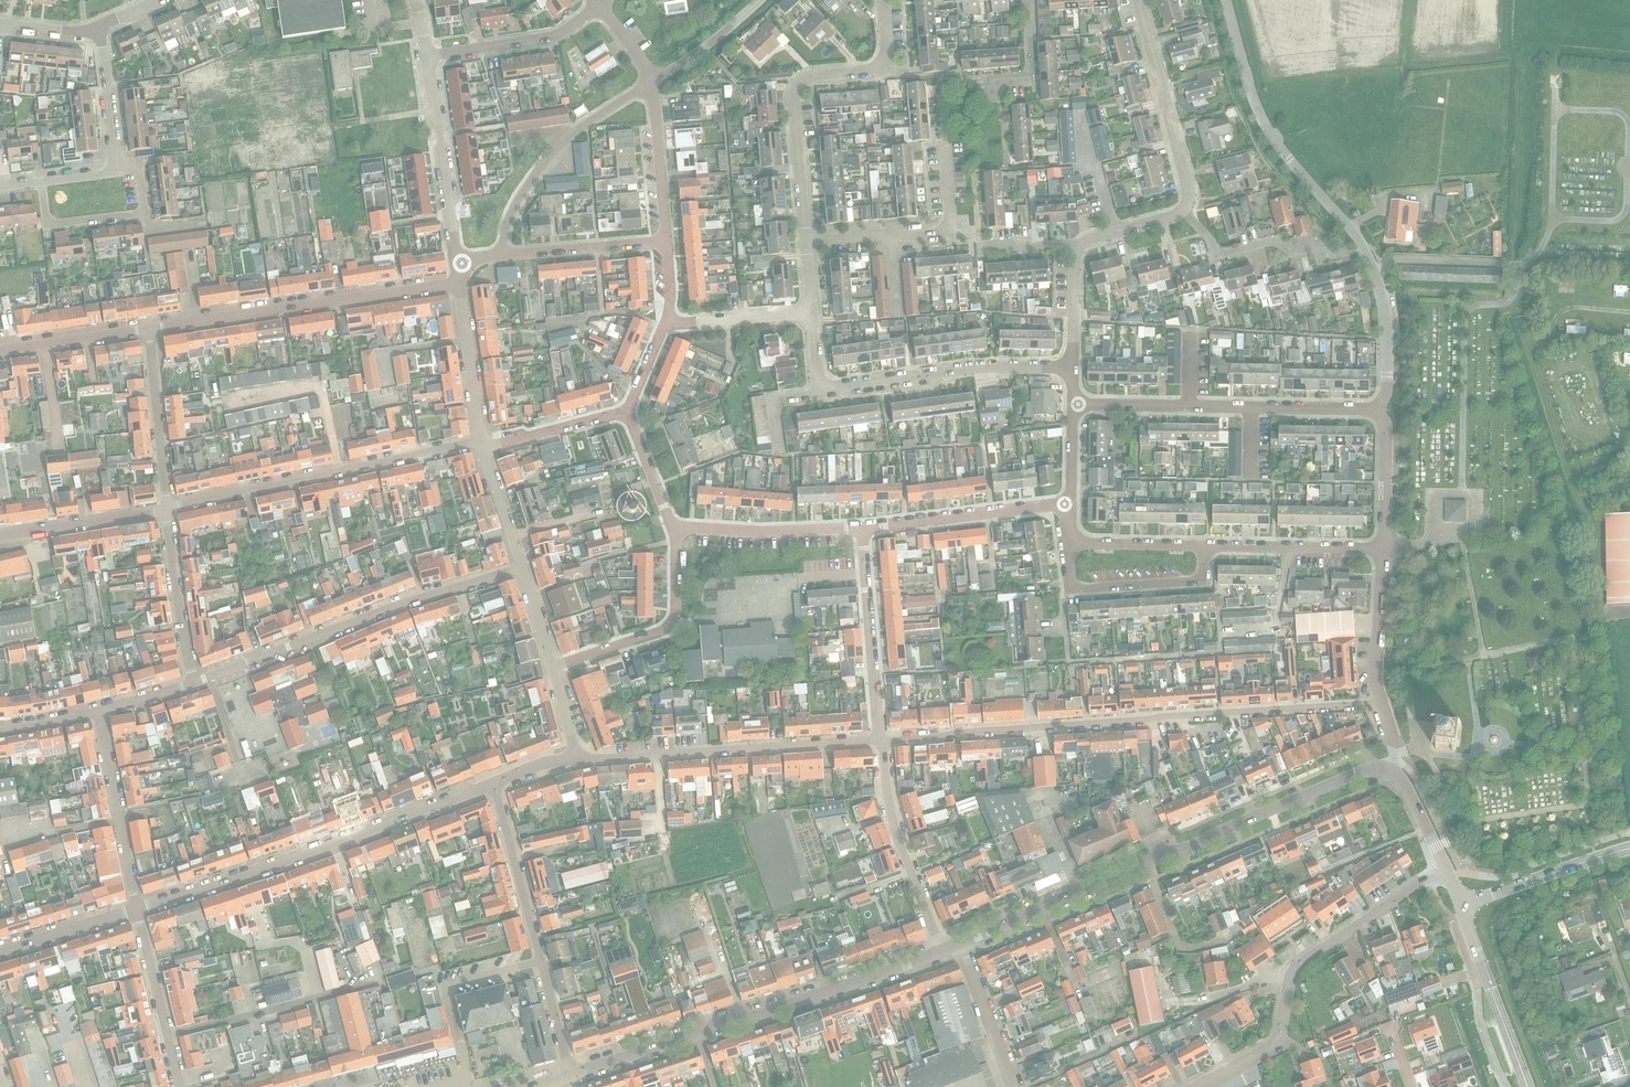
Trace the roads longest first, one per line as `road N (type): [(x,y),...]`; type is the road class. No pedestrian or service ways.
road 1 (residential): [(882,740),(1380,702)]
road 2 (secondary): [(962,942),(1365,770),(1385,770)]
road 3 (residential): [(1378,409),(1387,341),(1375,272),(1258,113),(1226,0)]
road 4 (residential): [(137,910),(494,783)]
road 5 (residential): [(1191,1086),(1272,1042),(1297,964),(1432,876),(1452,877)]
road 6 (residential): [(194,684),(384,610),(521,567)]
road 7 (residential): [(168,510),(481,441)]
road 8 (residential): [(148,329),(458,282)]
road 9 (residential): [(806,241),(795,88),(814,75),(881,67),(883,0)]
road 10 (residential): [(575,754),(882,740)]
road 11 (residential): [(569,1080),(494,783)]
road 12 (secondary): [(698,1032),(940,950)]
road 13 (residential): [(821,393),(973,368),(1072,367)]
road 14 (residential): [(502,254),(514,203),(553,151),(651,83)]
road 15 (residential): [(940,950),(891,814),(882,740)]
road 16 (residential): [(553,666),(670,623),(677,531)]
road 17 (residential): [(1184,209),(1188,186),(1139,0)]
road 18 (residential): [(862,527),(1070,503)]
road 19 (residential): [(455,261),(426,57)]
road 20 (residential): [(137,910),(99,713)]
road 21 (residential): [(1071,543),(1072,581),(1090,590),(1197,581),(1205,547)]
road 22 (residential): [(40,182),(45,216),(55,224),(145,213),(139,173),(117,171)]
road 23 (residential): [(1348,253),(1333,256),(1324,246),(1293,253),(1275,243),(1217,254),(1184,209)]
road 24 (secondary): [(1527,1086),(1463,907)]
road 25 (residential): [(677,531),(862,527)]
road 26 (residential): [(426,57),(553,36),(599,5)]
road 27 (residential): [(168,510),(148,329)]
road 28 (residential): [(179,1086),(137,910)]
road 29 (residential): [(1205,547),(1384,549)]
road 30 (secondary): [(1463,907),(1629,848)]
road 31 (residential): [(194,684),(168,510)]
road 32 (residential): [(0,537),(168,510)]
road 33 (residential): [(882,740),(866,574)]
road 34 (residential): [(502,254),(666,242)]
road 35 (residential): [(481,441),(458,282)]
road 36 (residential): [(666,242),(651,83)]
road 37 (residential): [(1380,702),(1375,678),(1384,549)]
road 38 (residential): [(1016,1086),(962,942)]
road 39 (residential): [(0,349),(148,329)]
road 40 (residential): [(482,447),(627,412)]
road 41 (residential): [(806,241),(952,234)]
road 42 (residential): [(666,321),(811,313)]
road 43 (residential): [(0,953),(137,910)]
road 44 (residential): [(117,171),(97,30)]
road 45 (residential): [(1384,549),(1387,432),(1378,409)]
road 46 (secondary): [(569,1080),(698,1032)]
road 47 (residential): [(651,83),(759,0)]
road 48 (residential): [(1205,547),(1071,543)]
road 49 (residential): [(992,103),(994,84),(1031,75),(1026,0)]
road 50 (residential): [(677,531),(627,412)]
road 51 (secondary): [(1452,877),(1405,786),(1385,770)]
road 52 (residential): [(1378,409),(1251,407)]
road 53 (residential): [(521,567),(482,447)]
road 54 (residential): [(1115,233),(1080,112)]
road 55 (residential): [(1072,367),(1075,244)]

